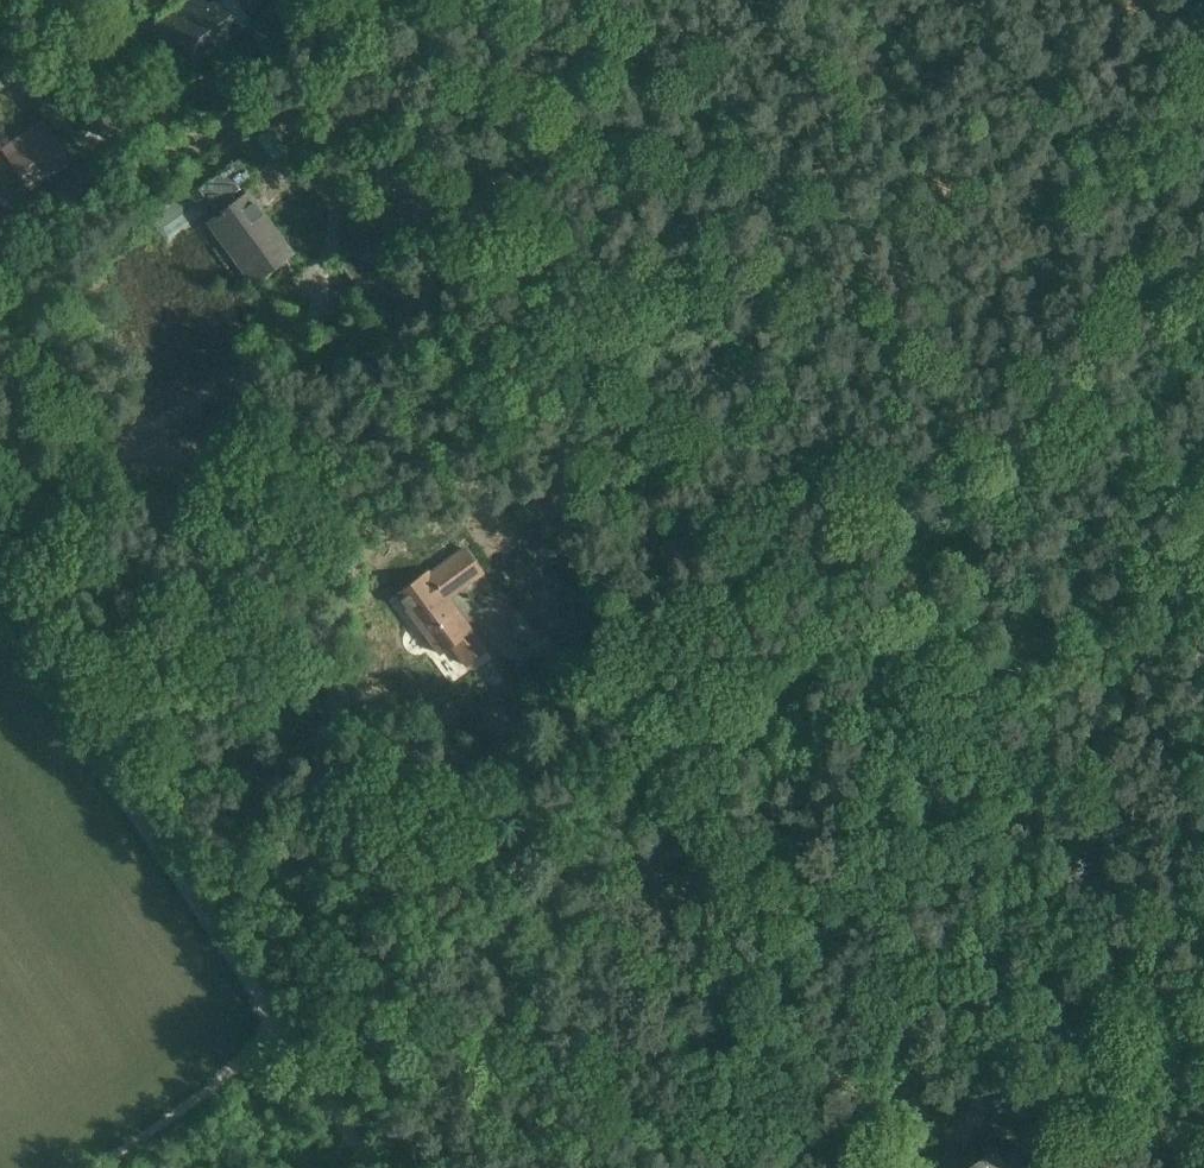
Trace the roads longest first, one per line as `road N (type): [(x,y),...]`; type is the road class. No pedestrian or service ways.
road 1 (unclassified): [(382,1167),(0,594)]

